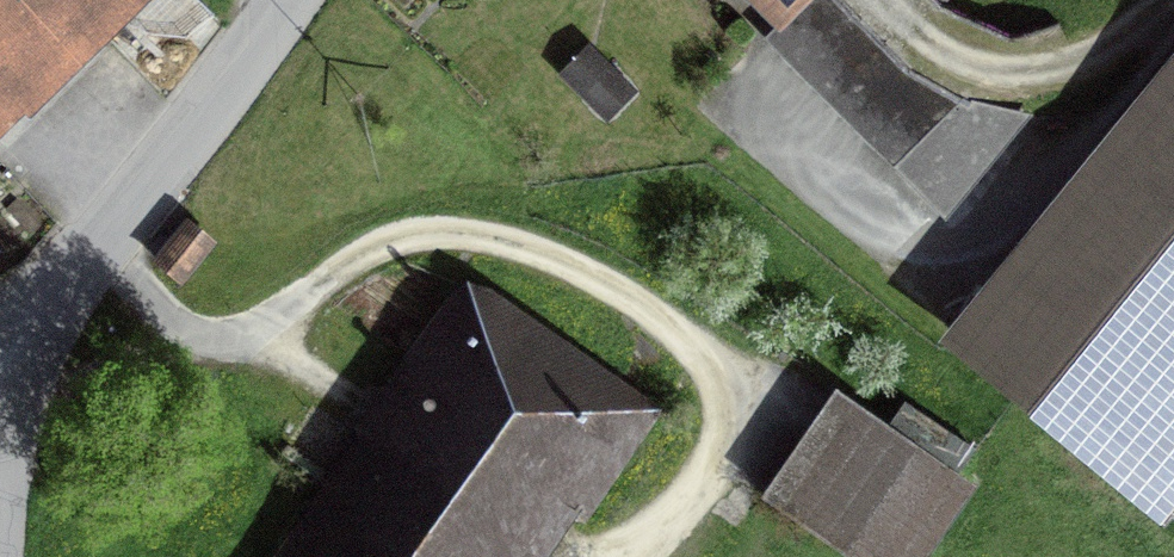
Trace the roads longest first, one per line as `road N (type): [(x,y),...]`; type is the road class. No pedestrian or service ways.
road 1 (track): [(94,244),(166,320),(239,339),(420,236),(576,282),(722,371),(715,464),(647,556)]
road 2 (tertiary): [(4,355),(290,0)]
road 3 (track): [(1173,39),(1075,174),(1011,225),(933,242),(873,219)]
road 4 (track): [(1173,6),(1133,35),(1040,71),(964,65),(875,0)]
road 5 (track): [(255,328),(370,418)]

